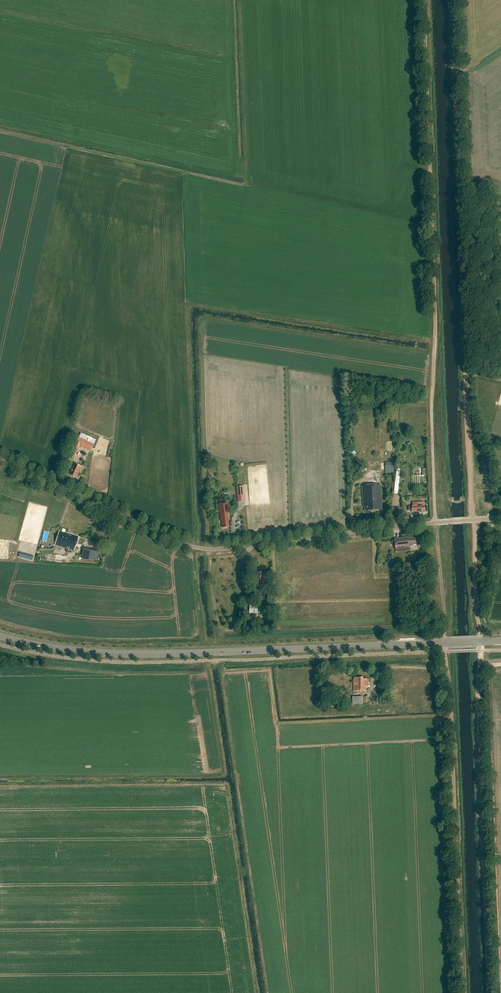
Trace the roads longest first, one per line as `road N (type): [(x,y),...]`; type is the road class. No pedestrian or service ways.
road 1 (track): [(489,992),(454,0)]
road 2 (track): [(445,651),(431,391),(427,0)]
road 3 (unclassified): [(447,522),(198,548),(0,459)]
road 4 (primary): [(444,643),(147,658),(0,639)]

